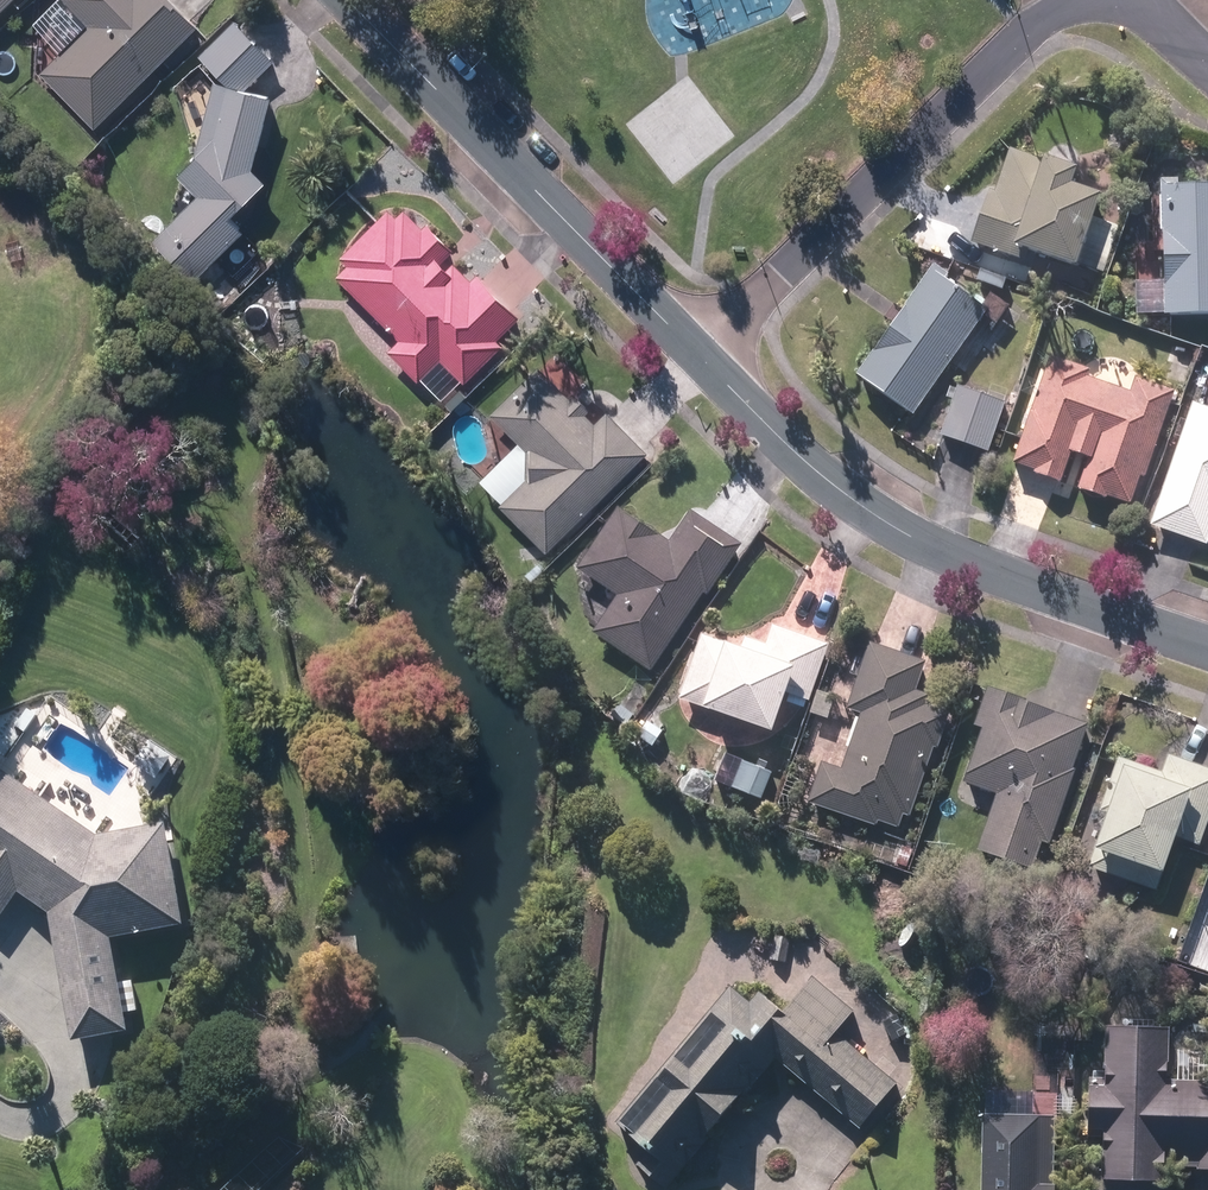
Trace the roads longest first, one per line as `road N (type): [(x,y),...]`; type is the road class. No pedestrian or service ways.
road 1 (residential): [(1207,642),(919,541),(846,490),(706,358)]
road 2 (residential): [(1069,0),(1023,28),(706,358)]
road 3 (residential): [(706,358),(353,0)]

